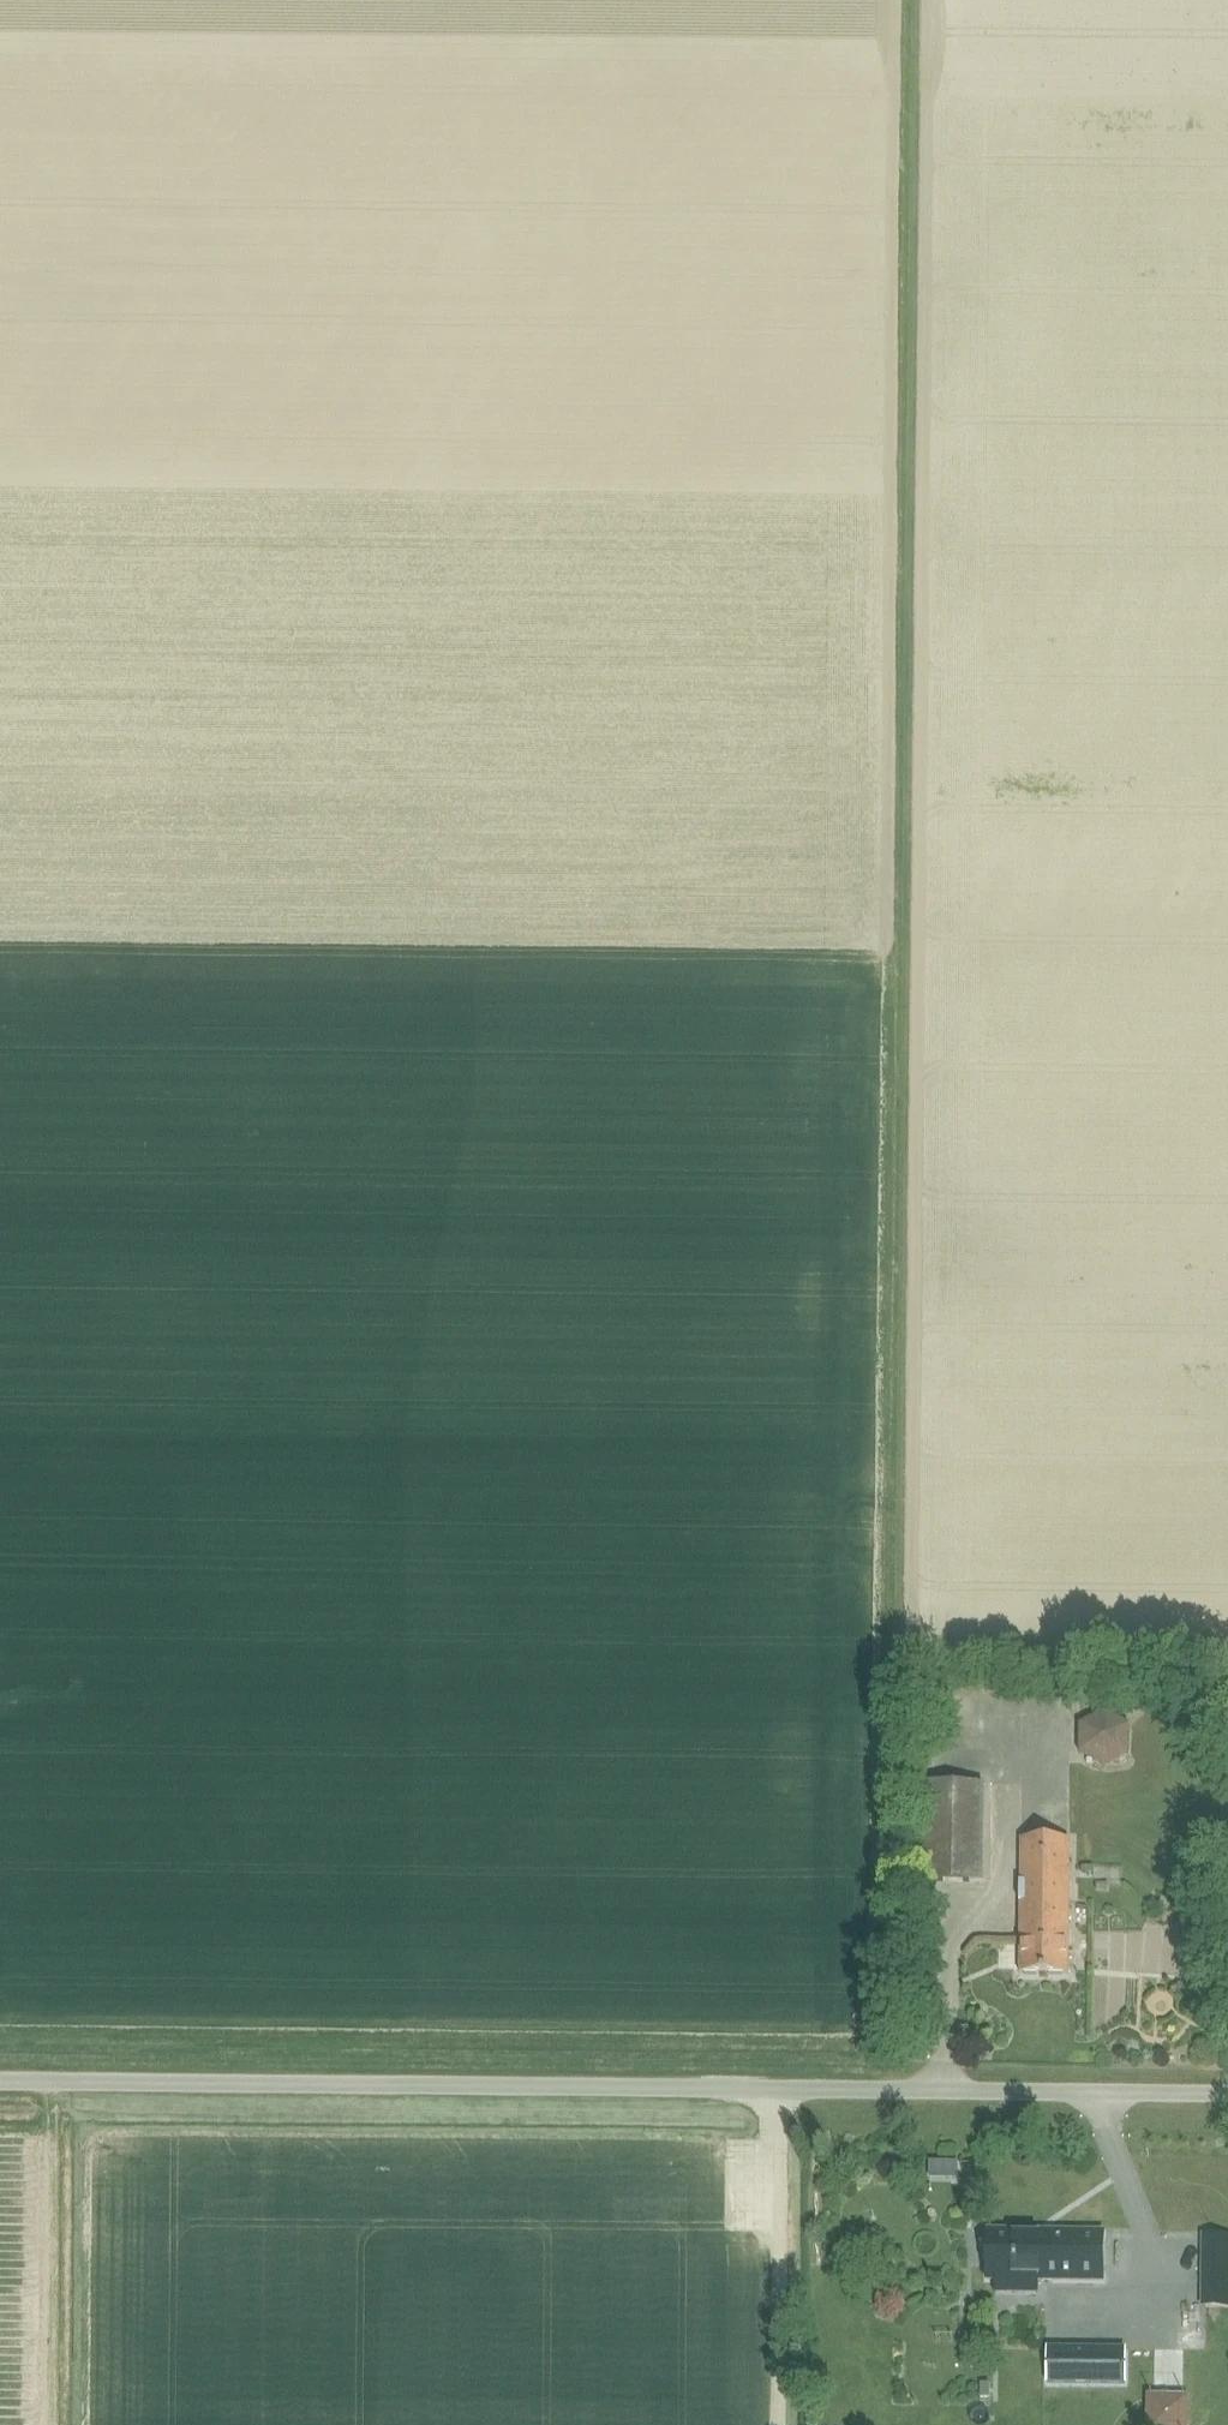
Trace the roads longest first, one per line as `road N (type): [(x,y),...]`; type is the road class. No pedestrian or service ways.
road 1 (unclassified): [(1227,2095),(0,2081)]

